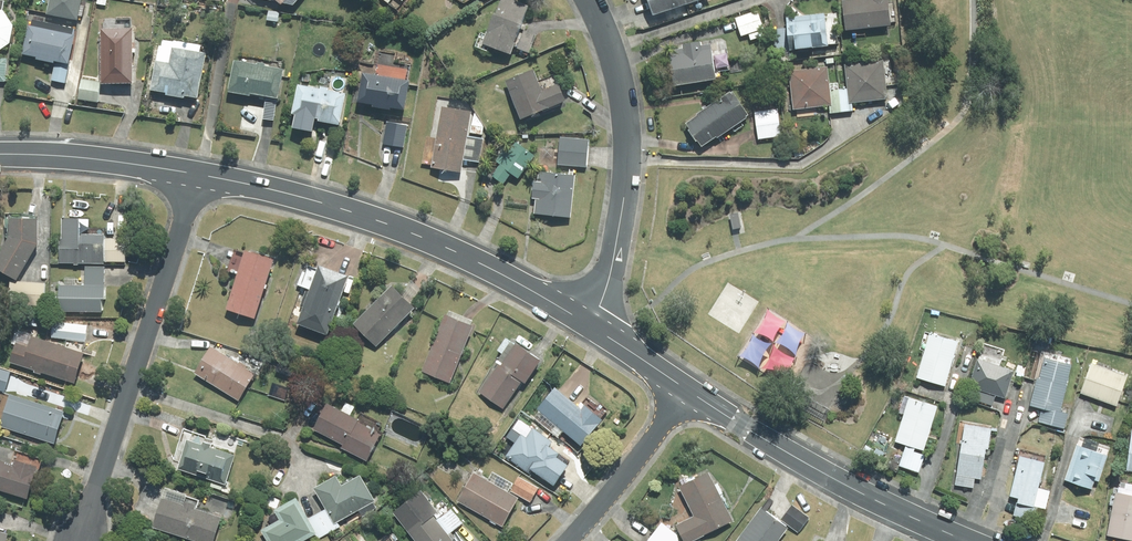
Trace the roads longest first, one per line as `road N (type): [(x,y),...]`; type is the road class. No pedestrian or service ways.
road 1 (residential): [(587,324),(413,234),(200,175)]
road 2 (residential): [(78,540),(200,175)]
road 3 (residential): [(590,0),(621,84),(629,153),(609,281),(587,324)]
road 4 (residential): [(968,540),(830,477),(686,390)]
road 5 (residential): [(200,175),(0,155)]
road 6 (residential): [(573,540),(686,390)]

